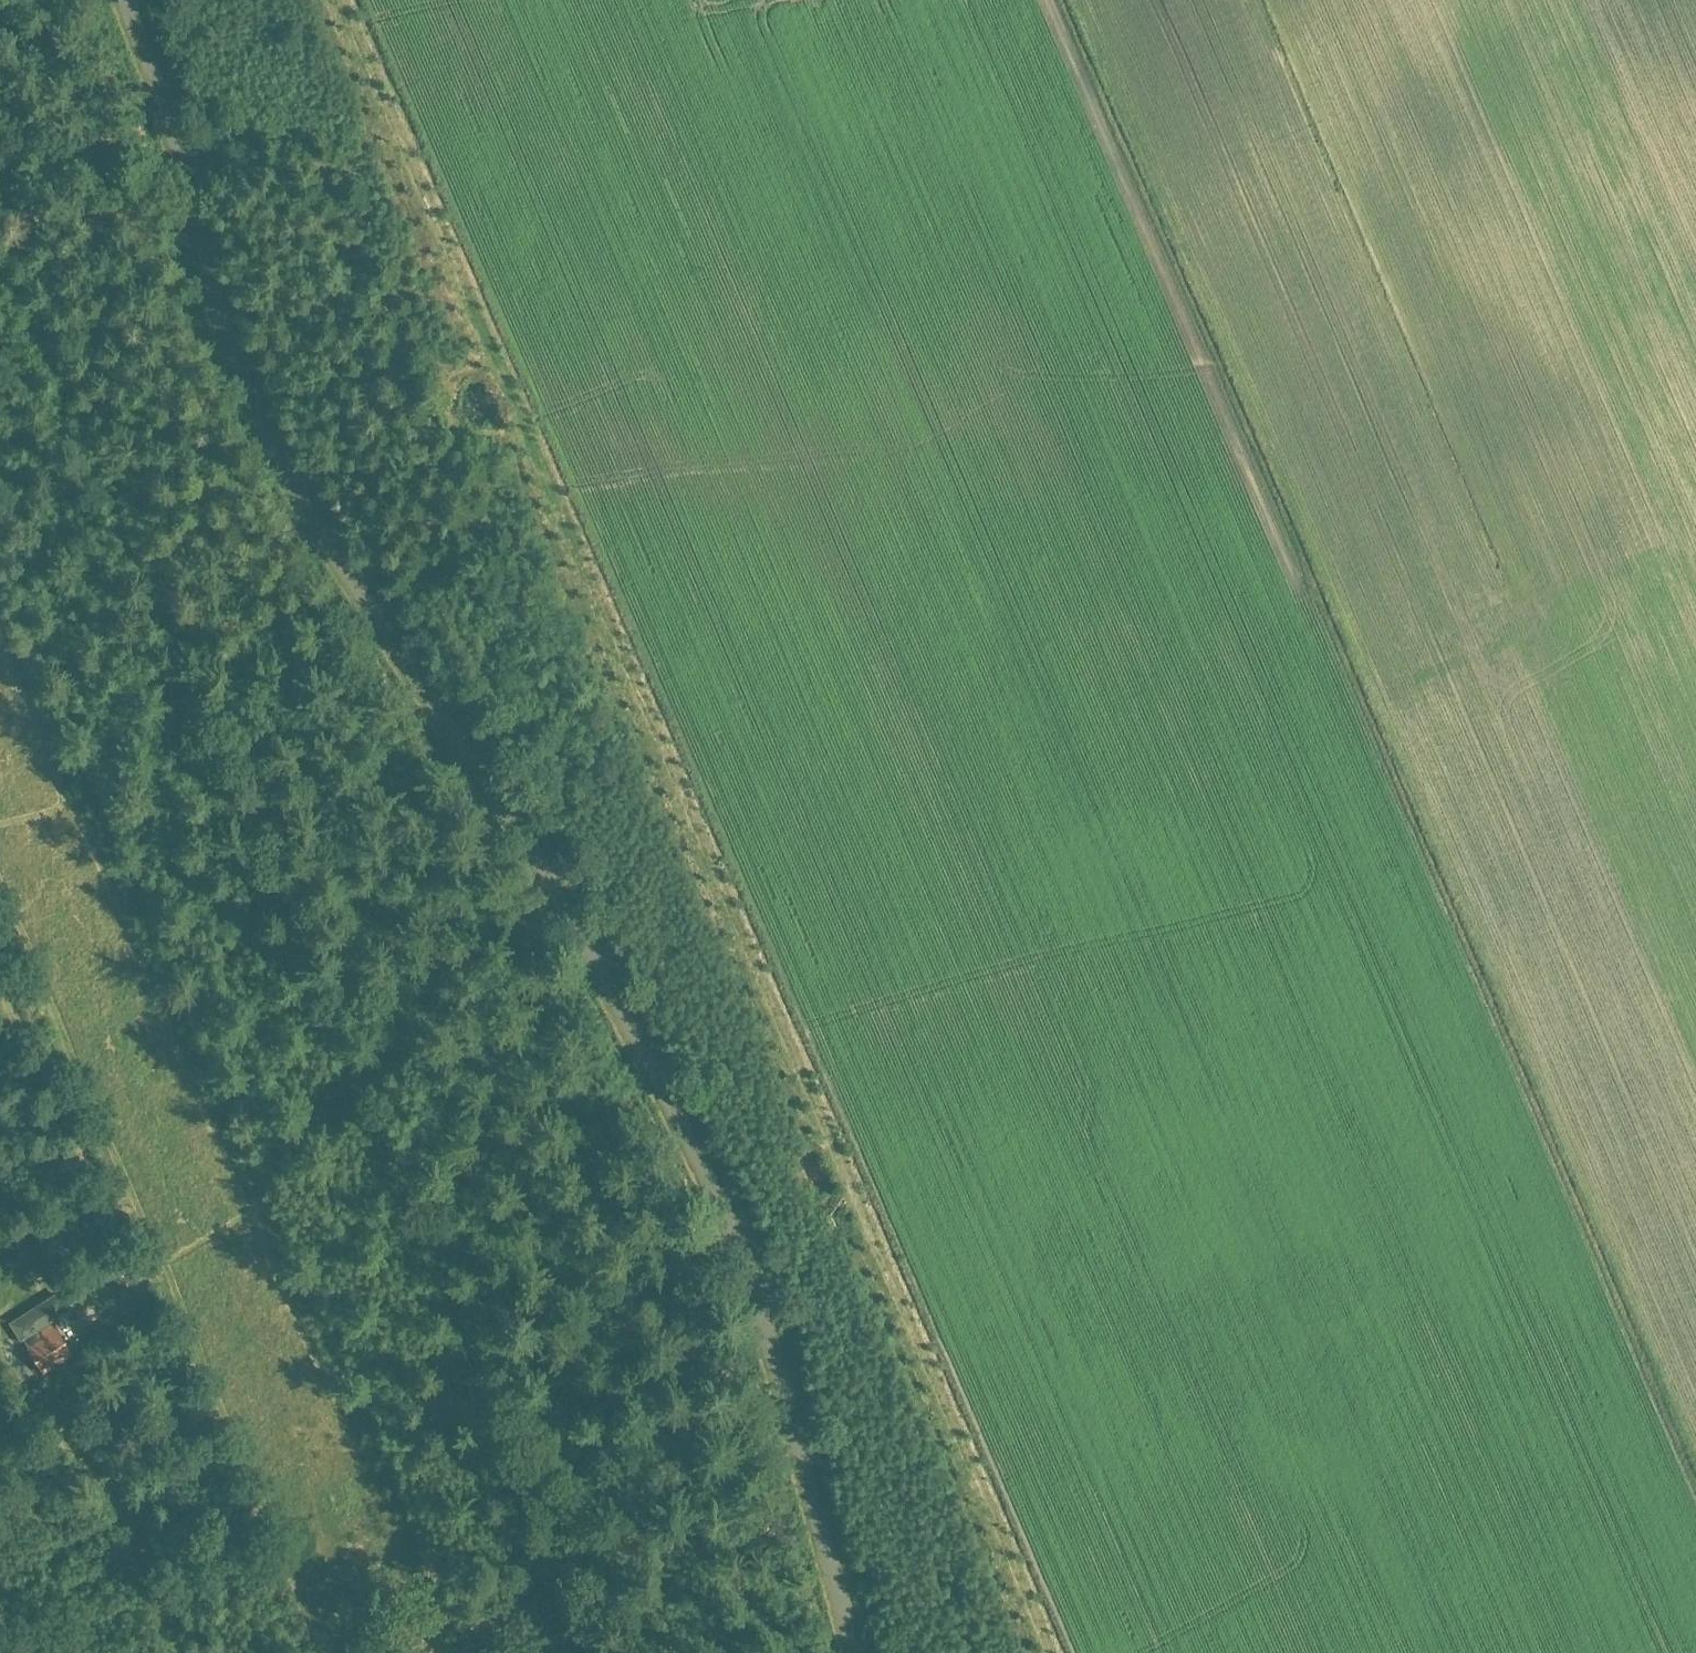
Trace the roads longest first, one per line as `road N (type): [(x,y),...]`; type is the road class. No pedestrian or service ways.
road 1 (unclassified): [(854,1652),(745,1271),(700,1164),(593,962),(278,455),(118,0)]
road 2 (track): [(186,1652),(140,1565),(133,1520),(5,1338),(1,1315),(11,1293),(59,1290)]
road 3 (track): [(615,1652),(578,1593),(538,1569),(493,1558),(426,1578),(401,1652)]

